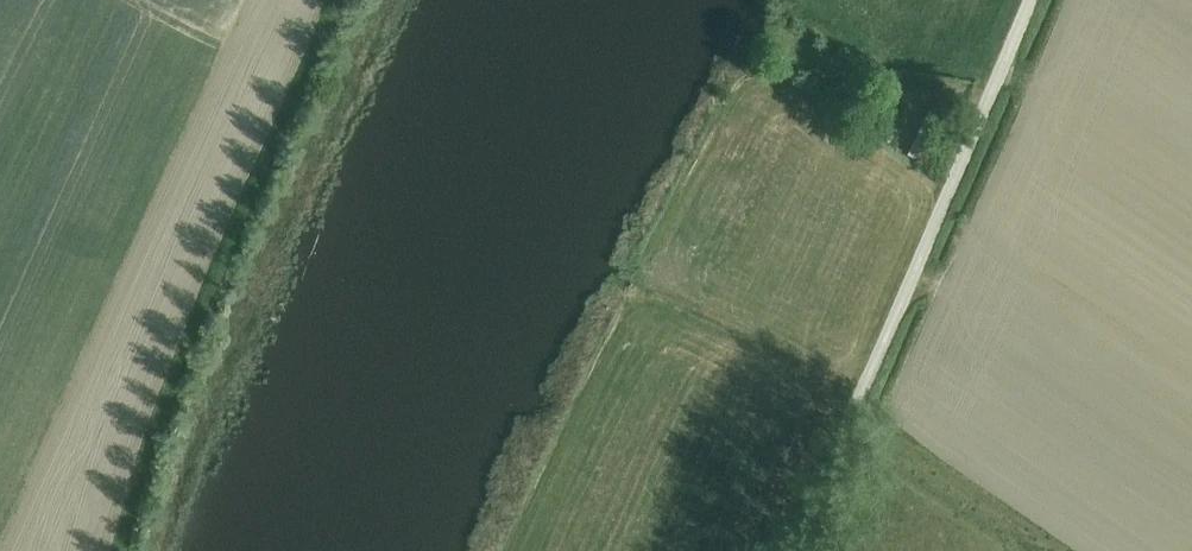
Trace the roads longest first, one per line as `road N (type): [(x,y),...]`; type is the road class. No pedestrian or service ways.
road 1 (unclassified): [(796,550),(1033,0)]

